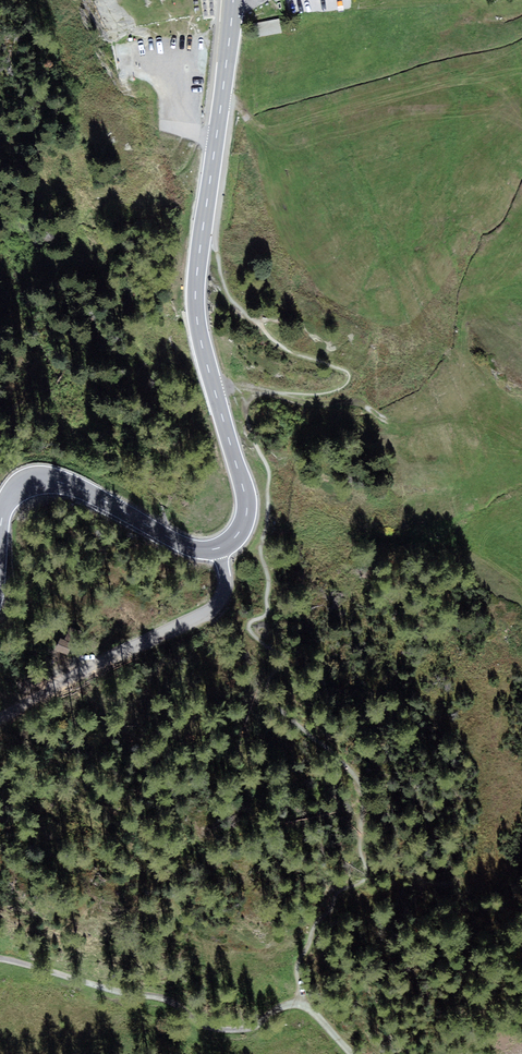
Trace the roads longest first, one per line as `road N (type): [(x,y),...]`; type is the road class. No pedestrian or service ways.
road 1 (primary): [(219,550),(241,529),(246,496),(194,288),(233,0)]
road 2 (residential): [(0,960),(153,1001),(217,1033),(259,1032),(282,1010),(301,1006)]
road 3 (unclassified): [(0,715),(216,609),(225,589),(219,550)]
road 4 (primary): [(0,533),(10,496),(51,480),(173,540),(219,550)]

